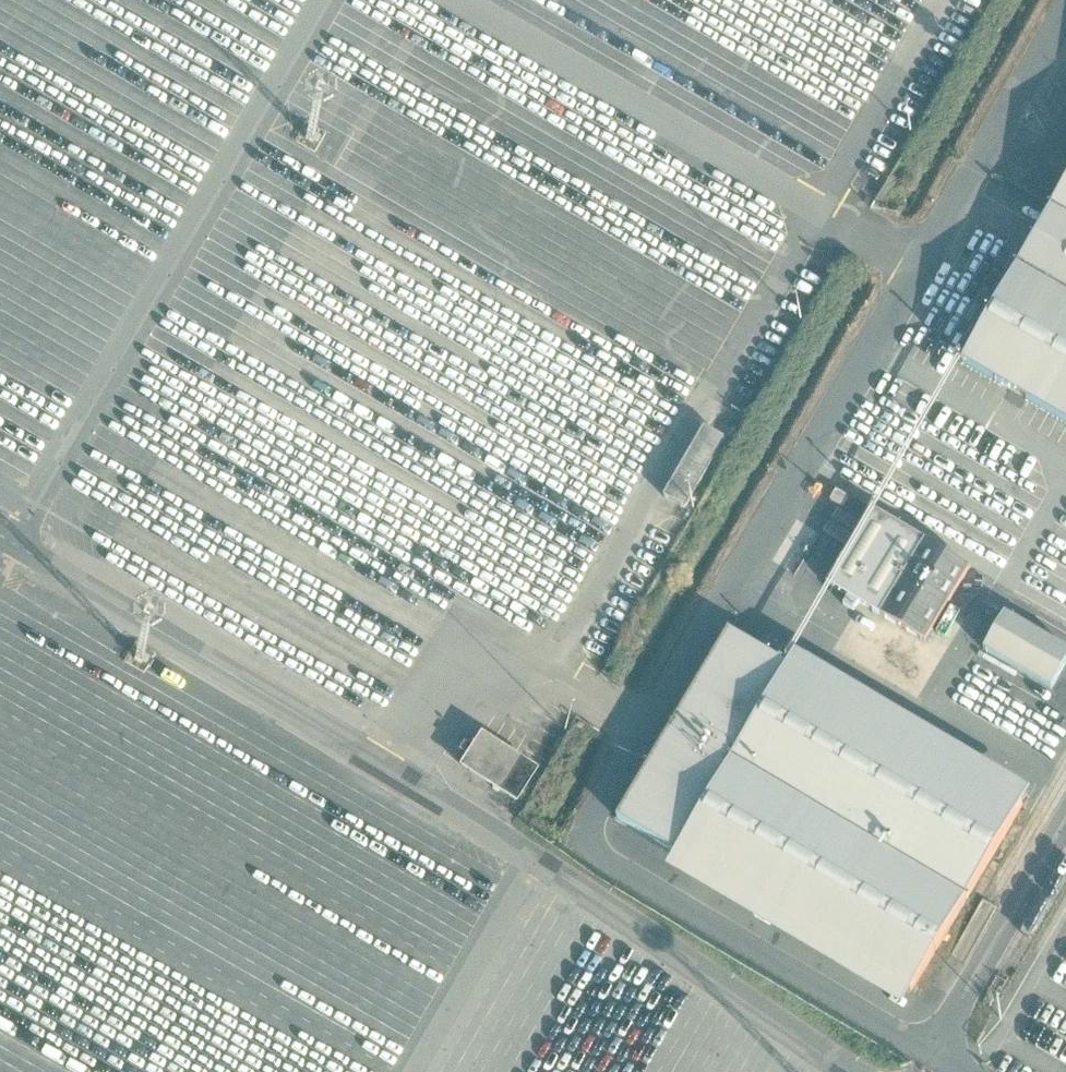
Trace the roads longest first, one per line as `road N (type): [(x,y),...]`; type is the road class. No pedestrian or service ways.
road 1 (unclassified): [(1065,27),(580,844),(932,1054)]
road 2 (unclassified): [(5,539),(531,859),(844,1071)]
road 3 (unclassified): [(328,0),(5,539)]
road 4 (unclassified): [(932,1054),(1065,823)]

